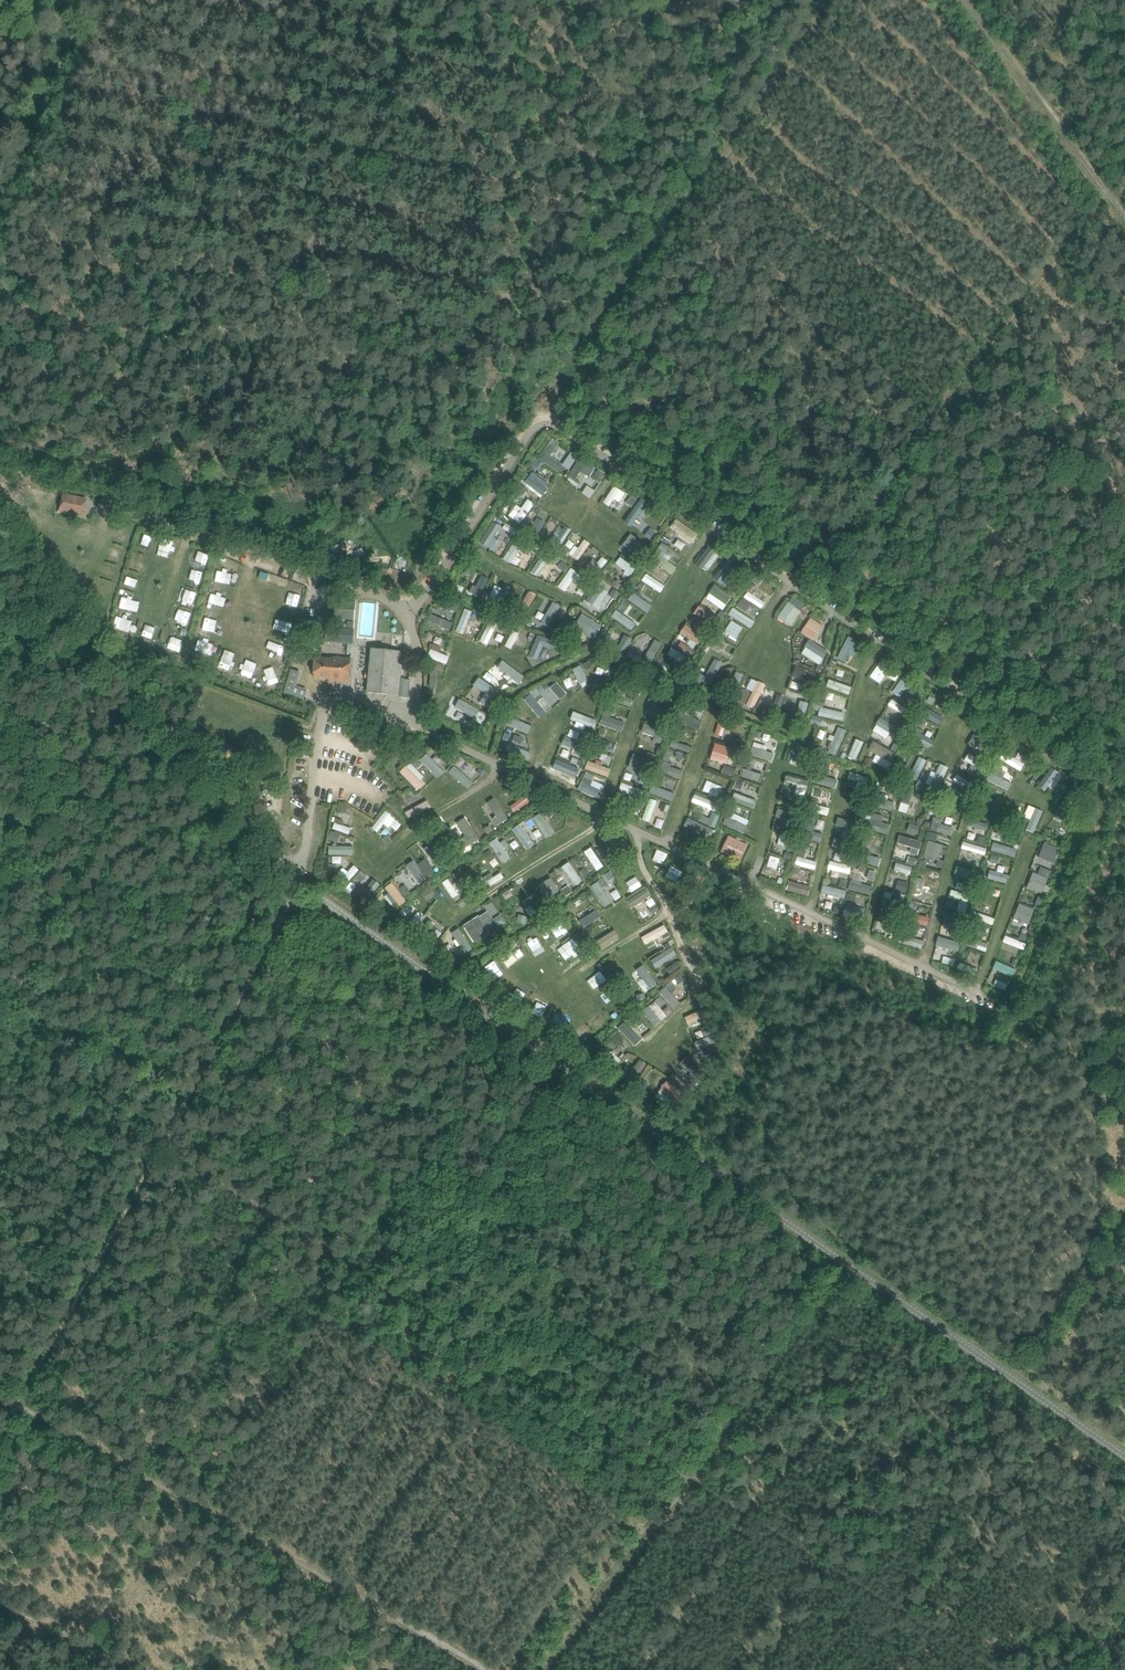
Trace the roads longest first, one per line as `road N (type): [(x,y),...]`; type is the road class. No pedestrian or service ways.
road 1 (unclassified): [(1124,1456),(312,890),(0,531)]
road 2 (track): [(998,1669),(158,1145)]
road 3 (track): [(485,1669),(16,1404)]
road 4 (track): [(0,1432),(188,1085)]
road 5 (track): [(960,0),(1124,225)]
road 6 (track): [(0,212),(90,0)]

